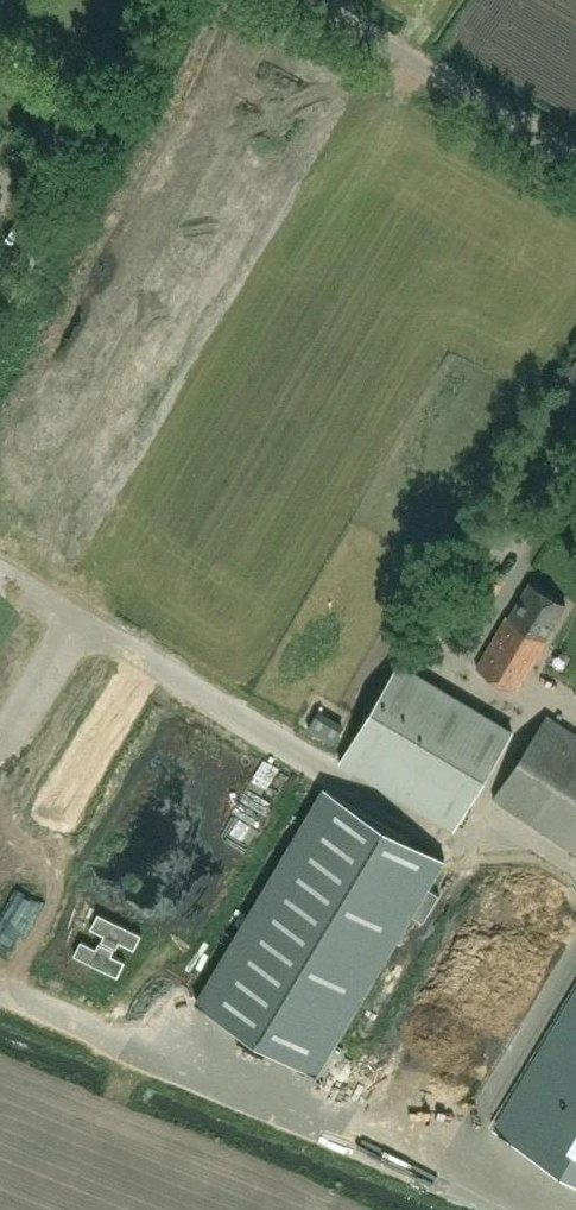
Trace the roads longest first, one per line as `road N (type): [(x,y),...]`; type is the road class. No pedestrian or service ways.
road 1 (unclassified): [(575,177),(284,0)]

